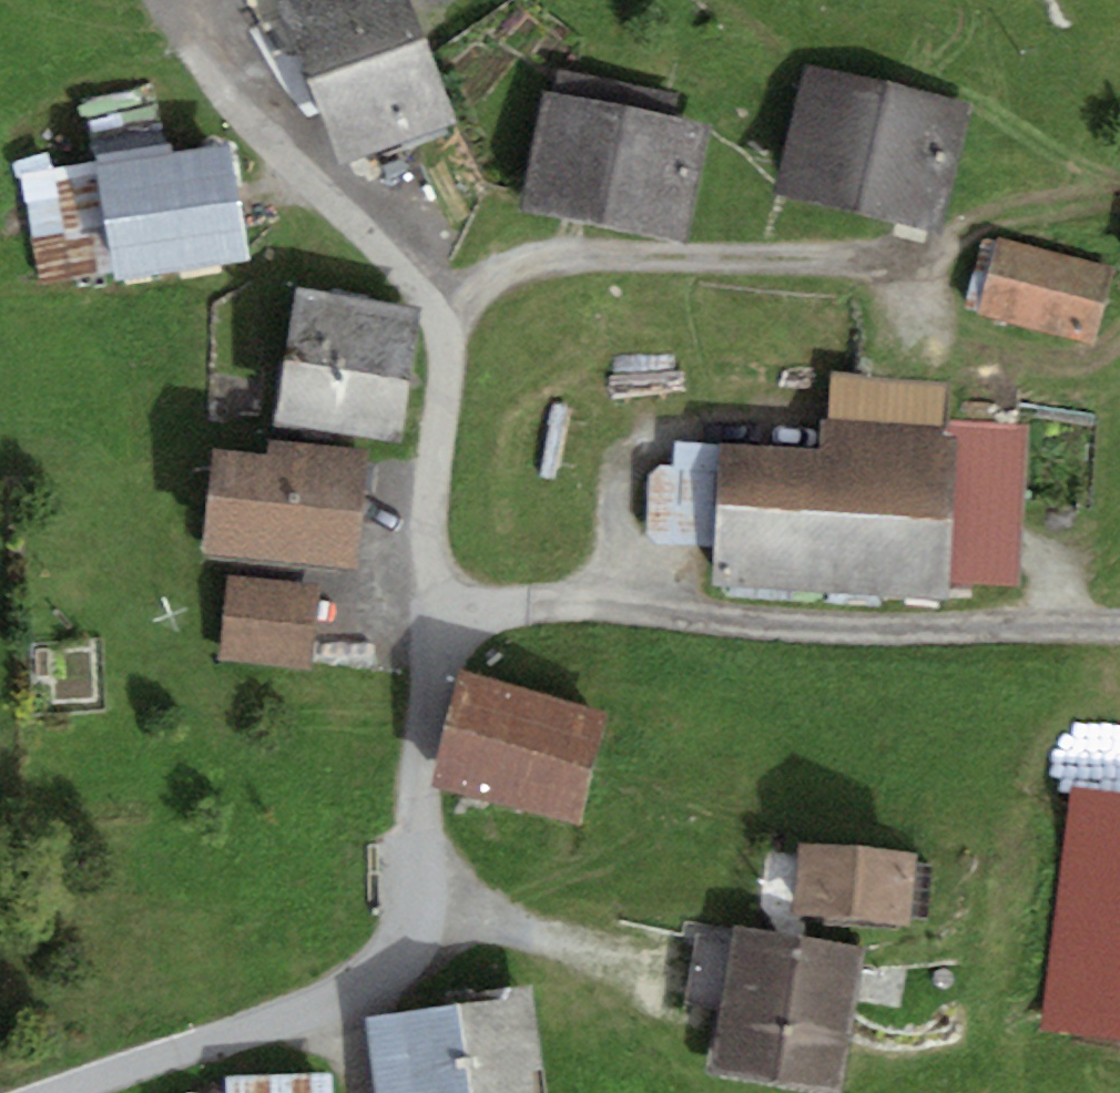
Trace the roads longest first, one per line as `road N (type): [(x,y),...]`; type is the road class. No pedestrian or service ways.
road 1 (unclassified): [(58,1092),(324,1004),(392,959),(411,902),(433,589)]
road 2 (residential): [(1119,652),(1030,638),(719,625),(433,589)]
road 3 (residential): [(437,316),(507,275),(594,259),(930,268)]
road 4 (residential): [(437,316),(324,194),(238,116),(157,0)]
road 5 (residential): [(433,589),(444,360),(437,316)]

